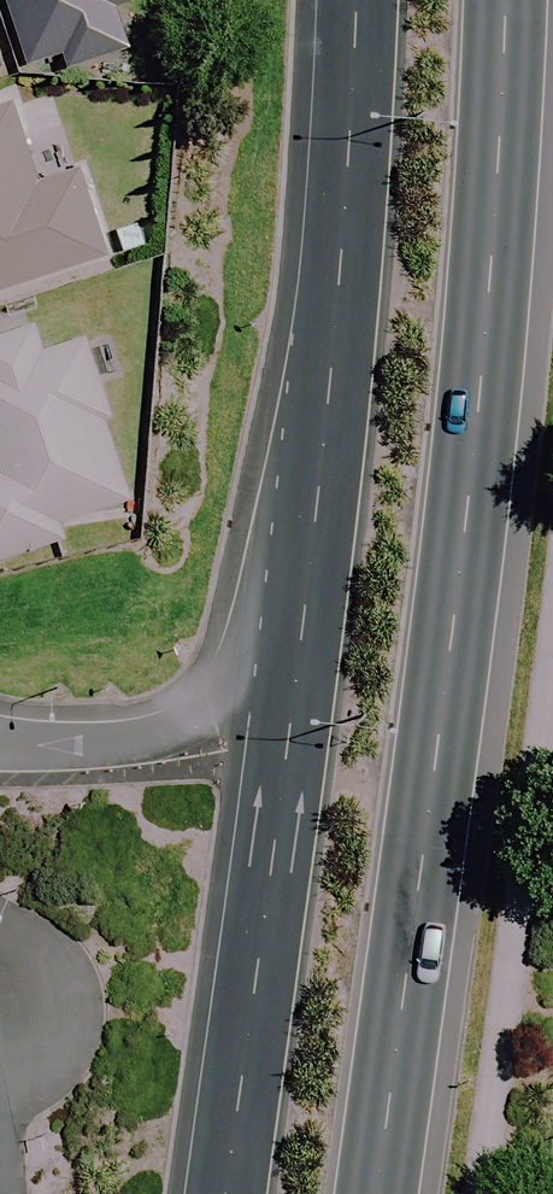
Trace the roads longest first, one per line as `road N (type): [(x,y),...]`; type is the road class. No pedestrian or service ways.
road 1 (primary): [(511,0),(470,488),(375,1193)]
road 2 (primary): [(301,647),(352,0)]
road 3 (primary): [(226,1193),(301,647)]
road 4 (primary): [(0,747),(142,742),(209,716),(301,647)]

